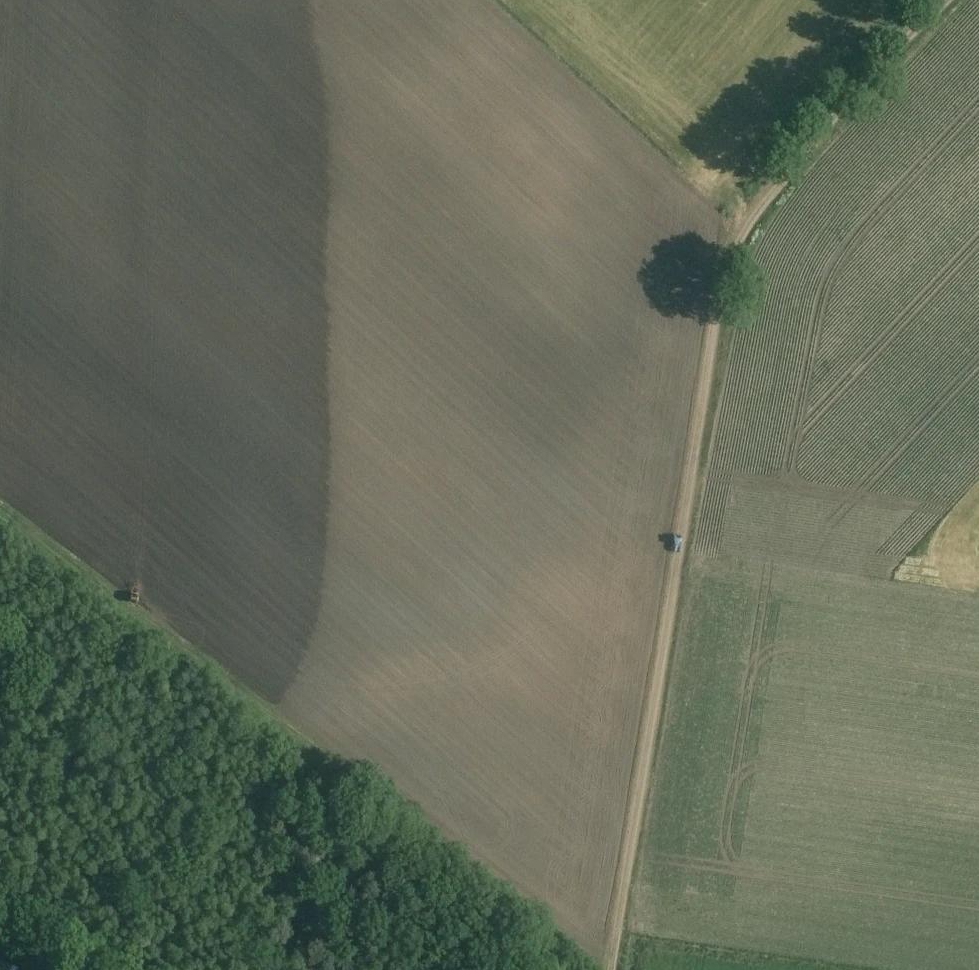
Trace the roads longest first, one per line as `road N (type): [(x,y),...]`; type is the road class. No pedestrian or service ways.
road 1 (track): [(614,969),(742,230),(947,0)]
road 2 (track): [(605,969),(0,521)]

